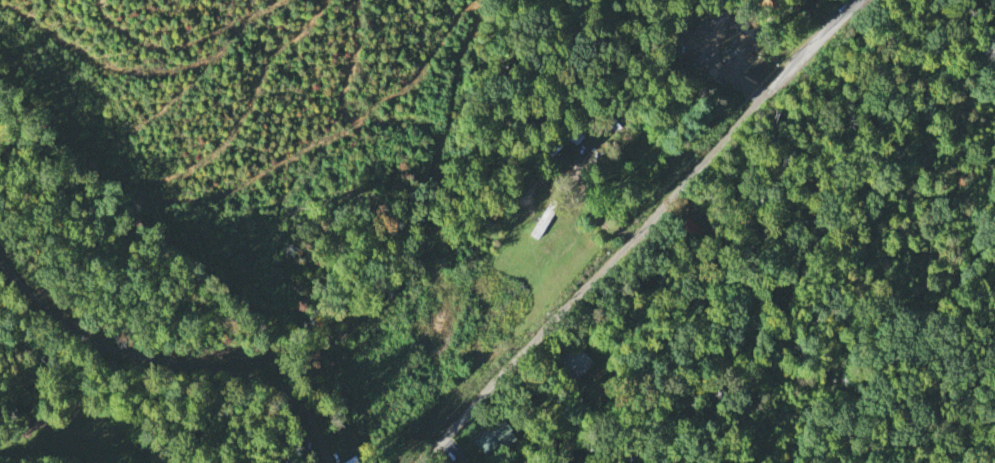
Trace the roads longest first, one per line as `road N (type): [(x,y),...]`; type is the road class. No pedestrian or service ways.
road 1 (residential): [(419,462),(858,0)]

